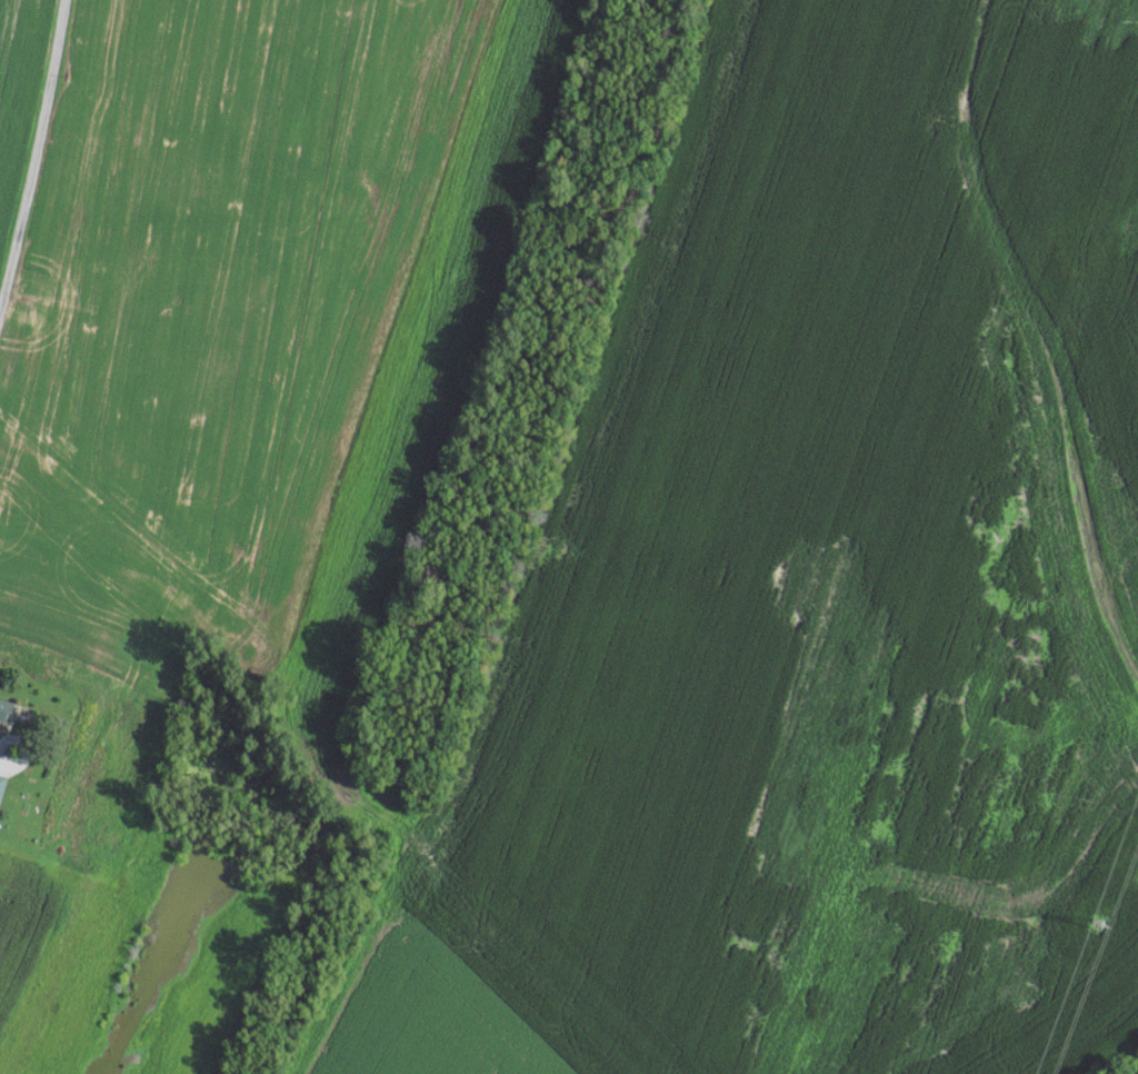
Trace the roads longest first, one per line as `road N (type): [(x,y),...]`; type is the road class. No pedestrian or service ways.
road 1 (residential): [(64,0),(0,302)]

